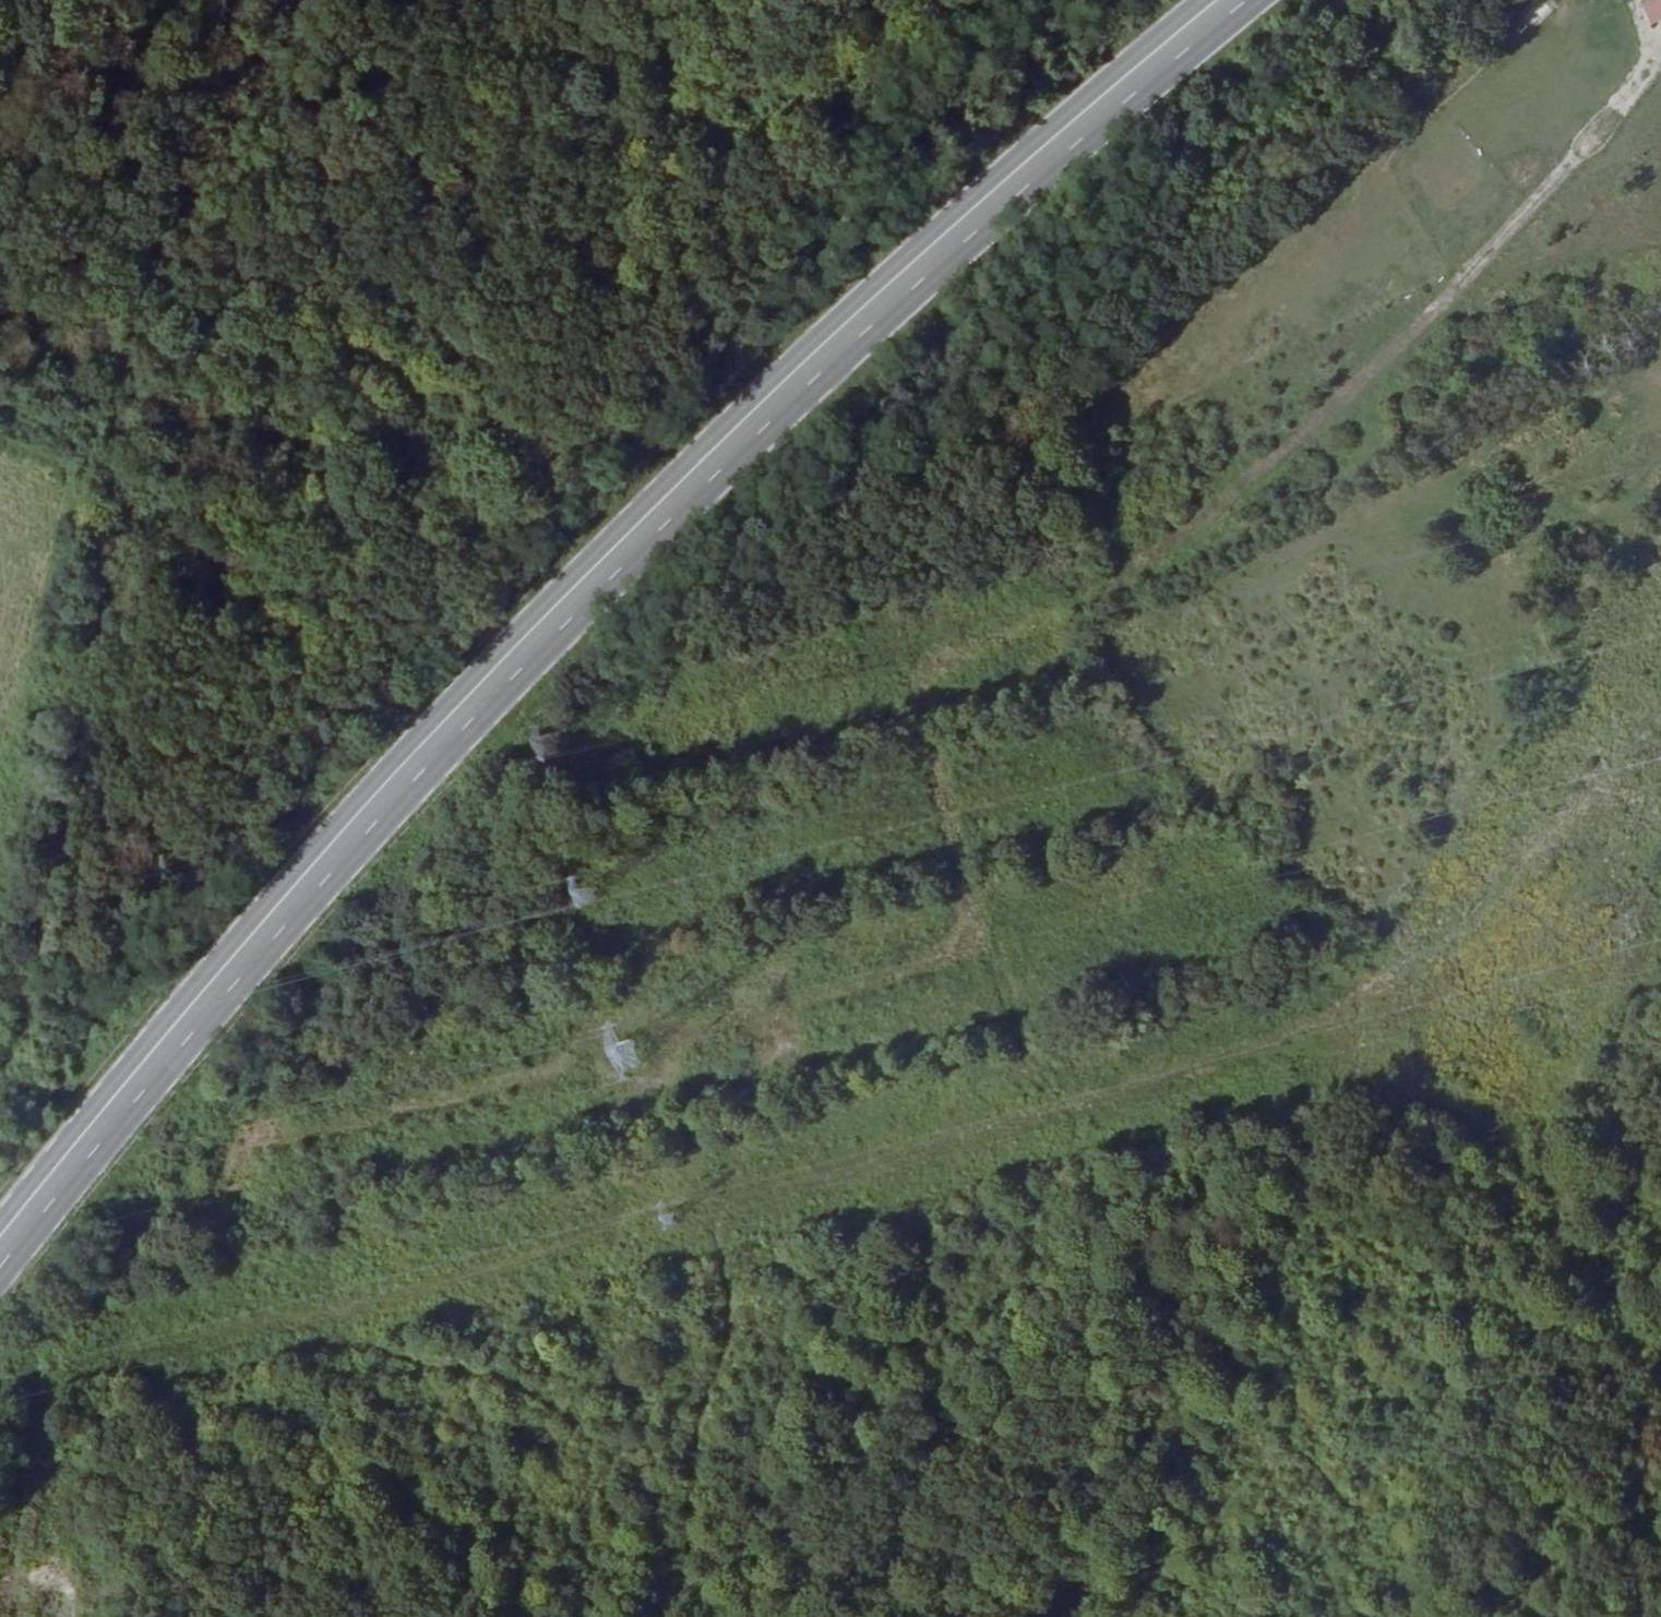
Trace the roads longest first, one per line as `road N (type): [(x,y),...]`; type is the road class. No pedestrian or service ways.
road 1 (secondary): [(1230,0),(586,585),(0,1241)]
road 2 (track): [(1660,616),(1588,683),(1386,963),(1335,1016)]

